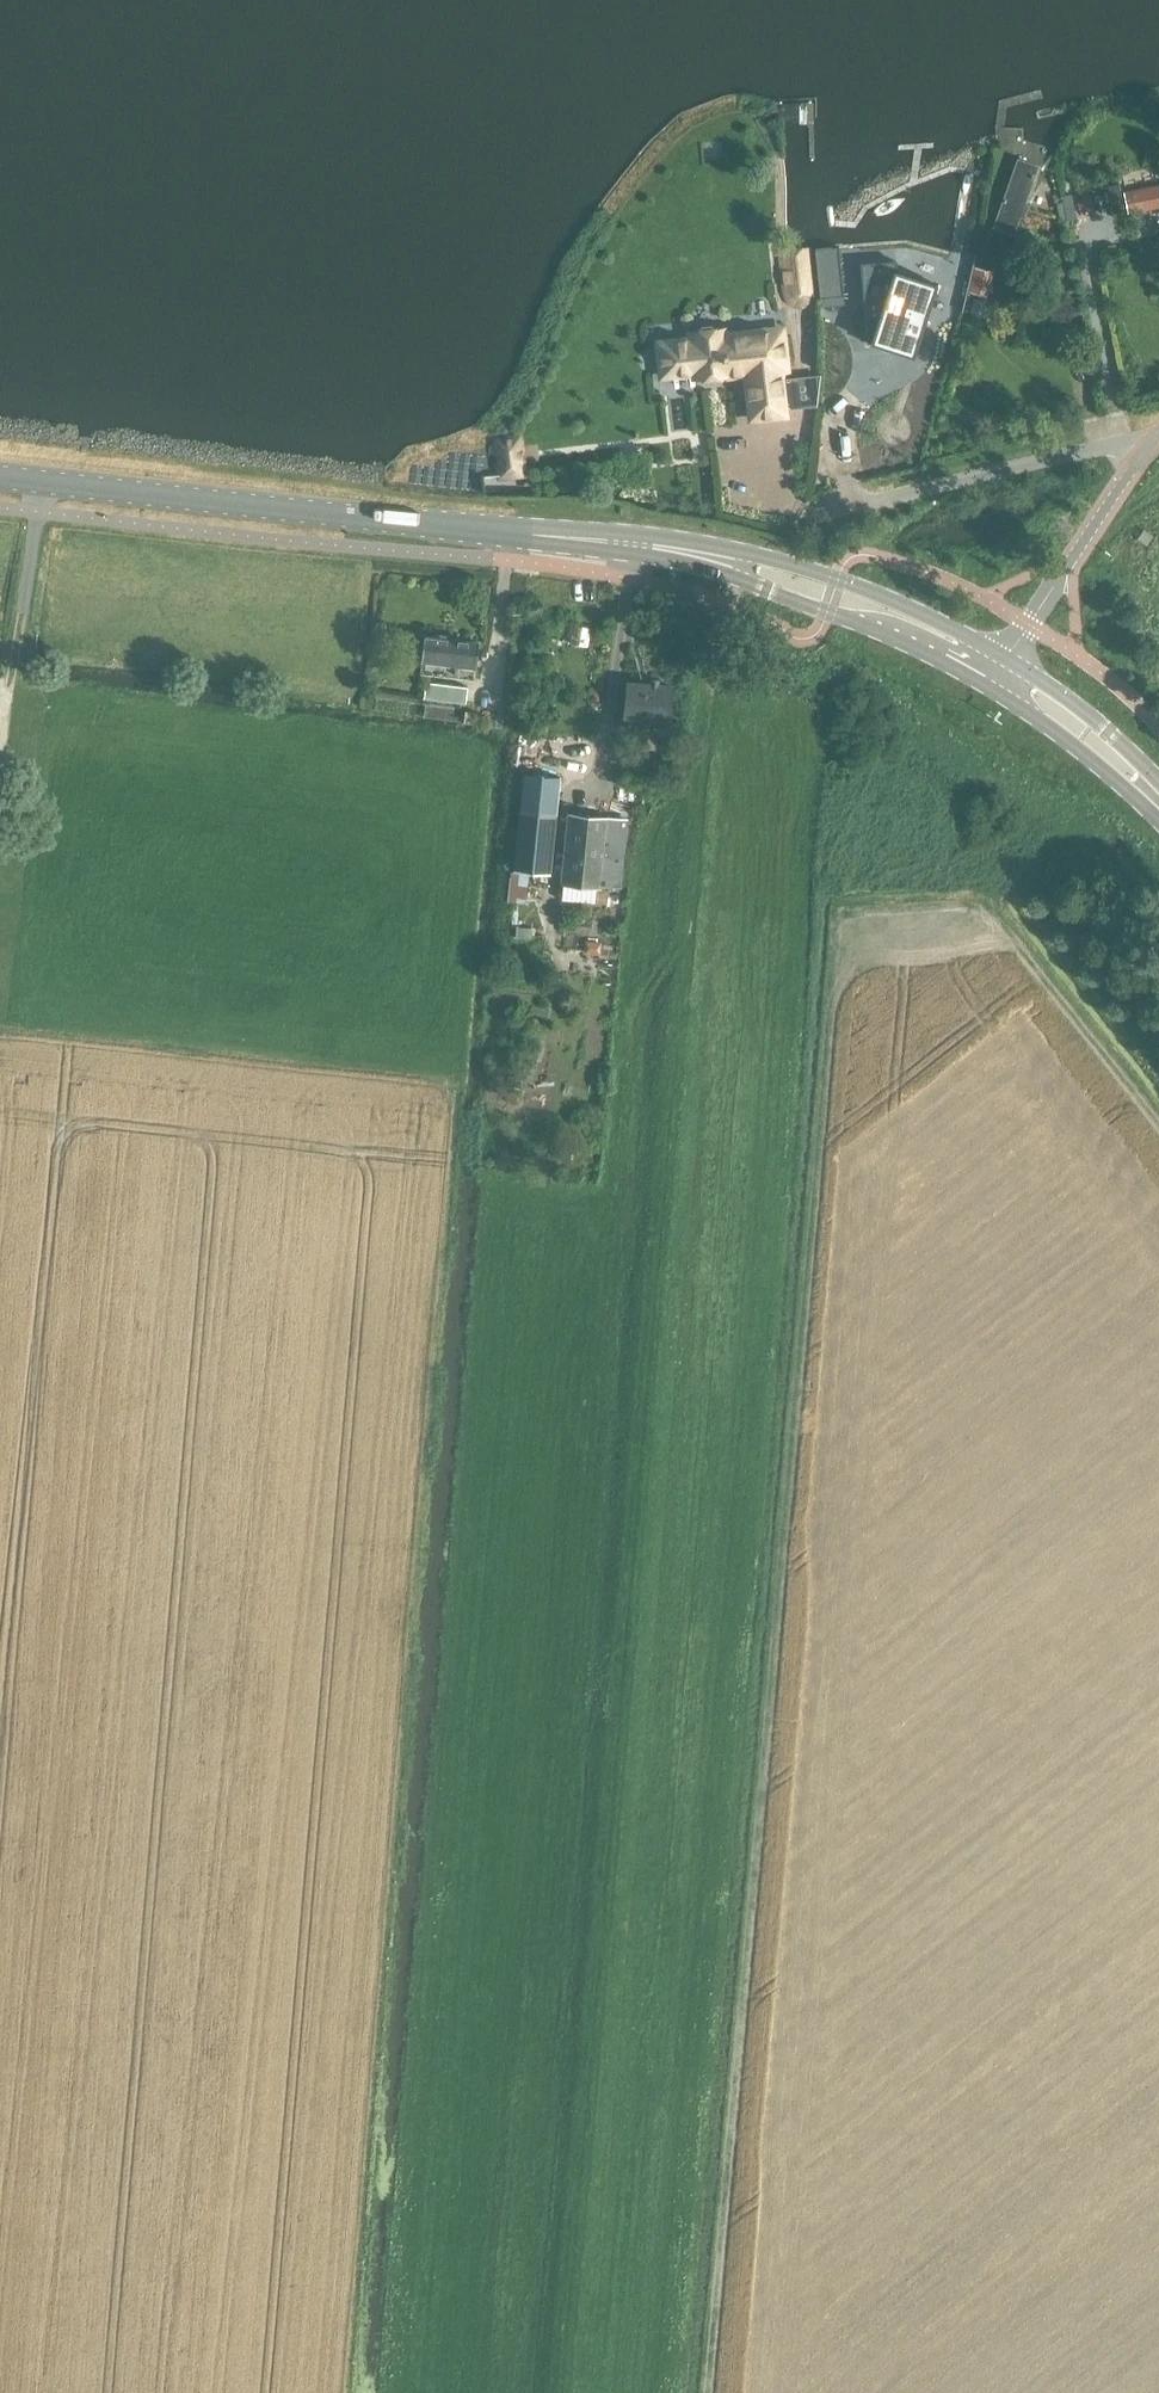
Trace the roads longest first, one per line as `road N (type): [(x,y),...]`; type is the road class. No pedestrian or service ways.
road 1 (secondary): [(0,475),(533,534)]
road 2 (secondary): [(1005,656),(914,609),(760,555),(629,532),(533,534)]
road 3 (secondary): [(533,534),(686,562),(766,588),(884,632),(985,685)]
road 4 (residential): [(1151,448),(1125,444),(827,512),(801,508)]
road 5 (tertiary): [(1005,656),(1151,448)]
road 6 (secondary): [(985,685),(1073,742),(1158,818)]
road 7 (secondary): [(1158,781),(1109,732),(1005,656)]

